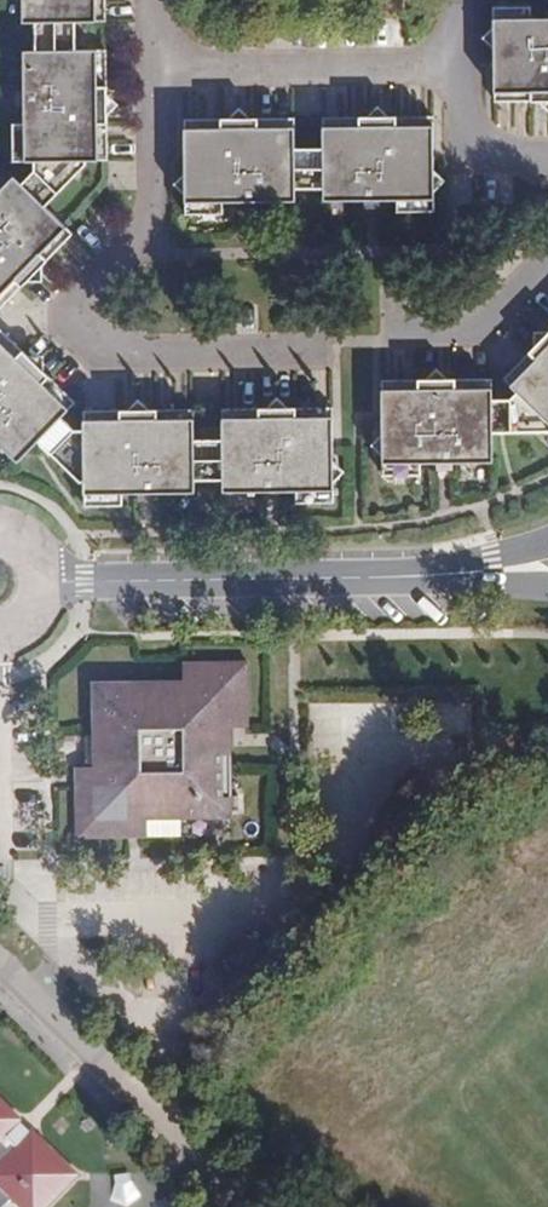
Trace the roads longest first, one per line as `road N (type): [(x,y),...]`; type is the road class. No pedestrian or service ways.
road 1 (residential): [(157,68),(159,233),(97,289),(93,314),(103,335),(125,351),(321,348)]
road 2 (tertiary): [(38,584),(486,572)]
road 3 (residential): [(157,68),(465,62)]
road 4 (residential): [(547,264),(491,323),(399,325)]
road 5 (residential): [(465,62),(470,145),(547,154)]

